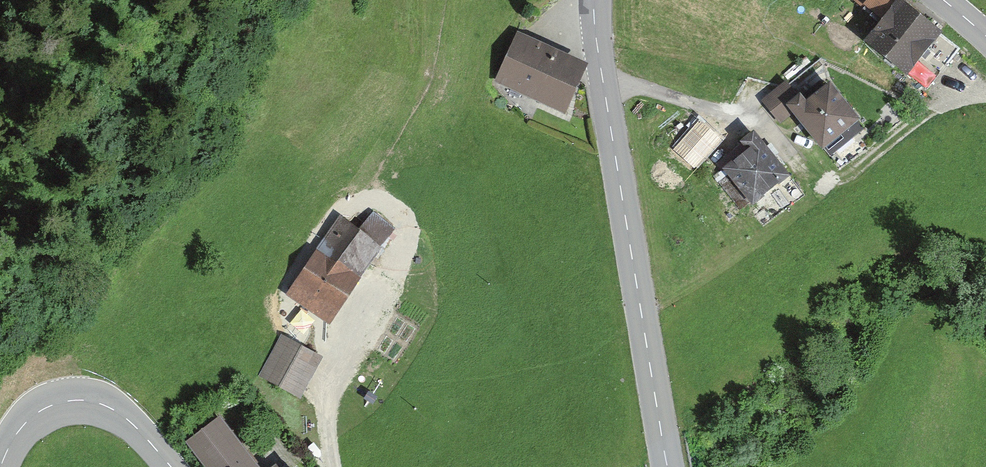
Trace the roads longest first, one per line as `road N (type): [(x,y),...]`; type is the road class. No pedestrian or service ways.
road 1 (primary): [(667,466),(594,0)]
road 2 (primary): [(0,466),(35,414),(87,400),(114,409),(171,466)]

